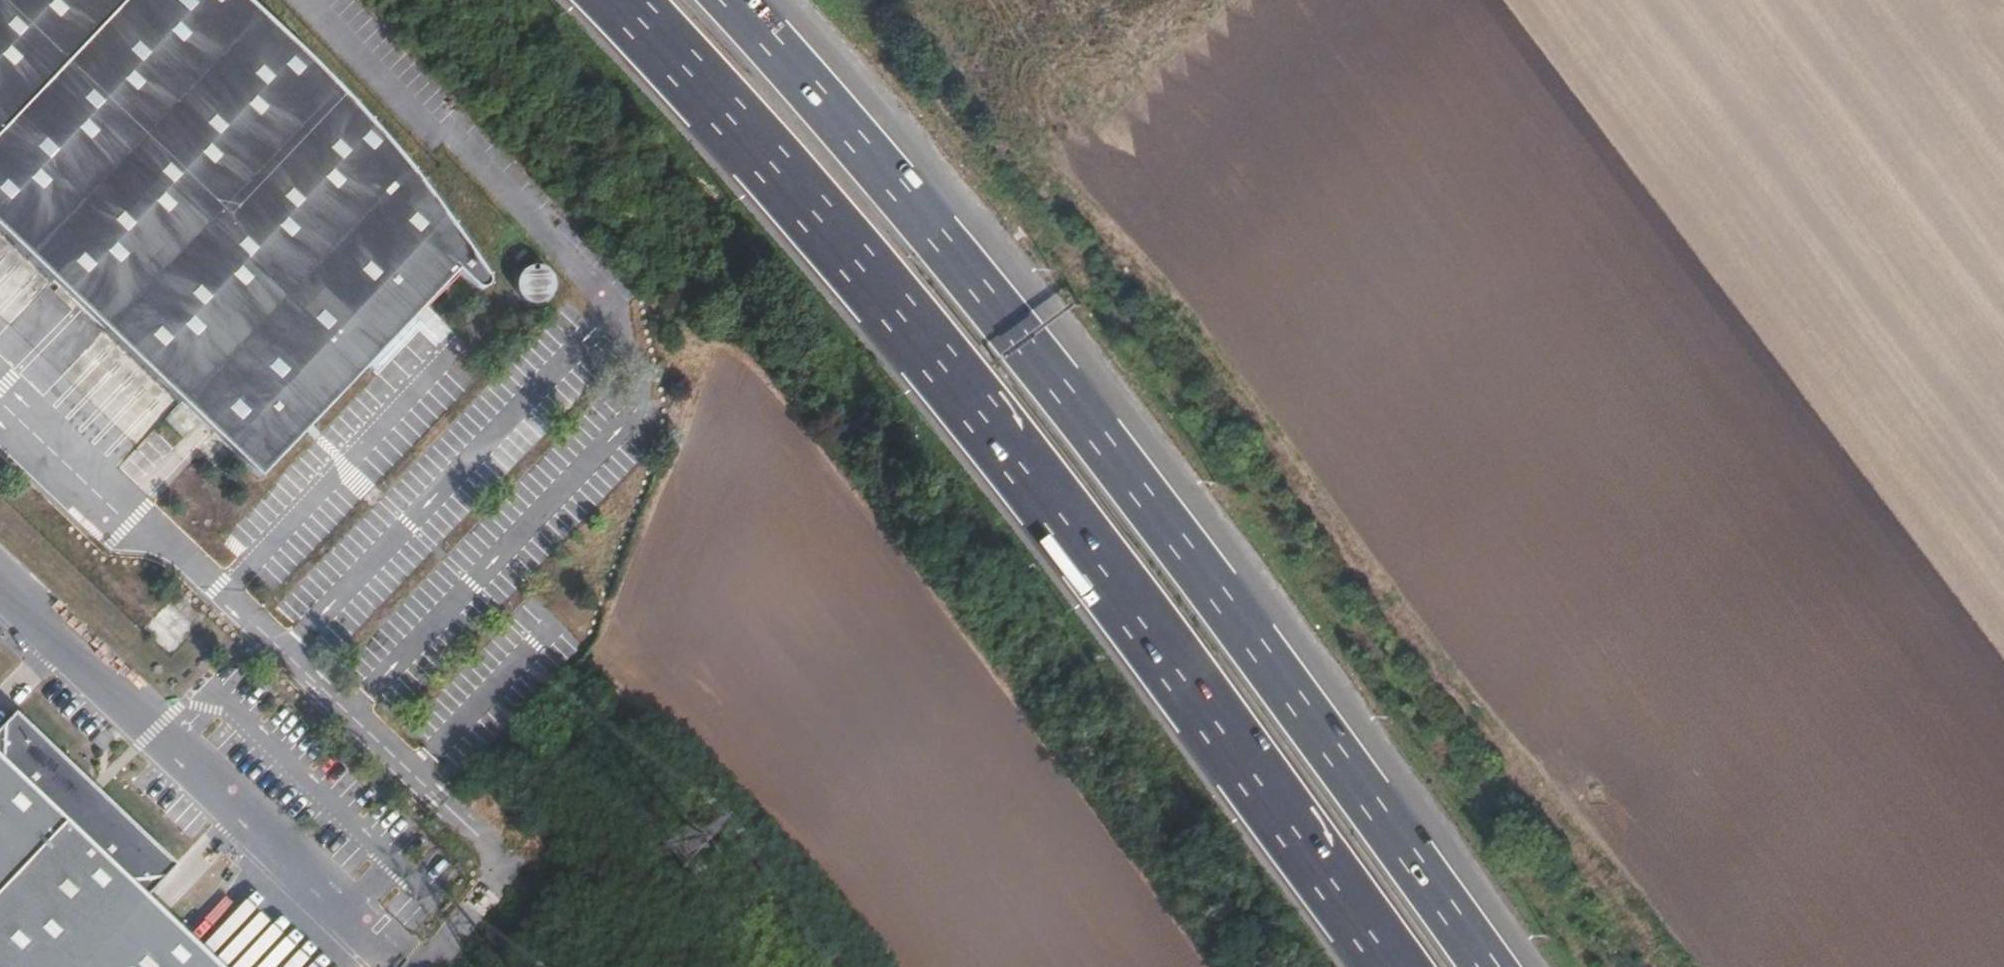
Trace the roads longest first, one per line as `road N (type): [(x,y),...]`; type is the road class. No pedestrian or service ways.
road 1 (motorway): [(631,0),(1063,511),(1401,966)]
road 2 (motorway): [(1488,966),(1114,449),(736,0)]
road 3 (track): [(1396,625),(1647,966)]

